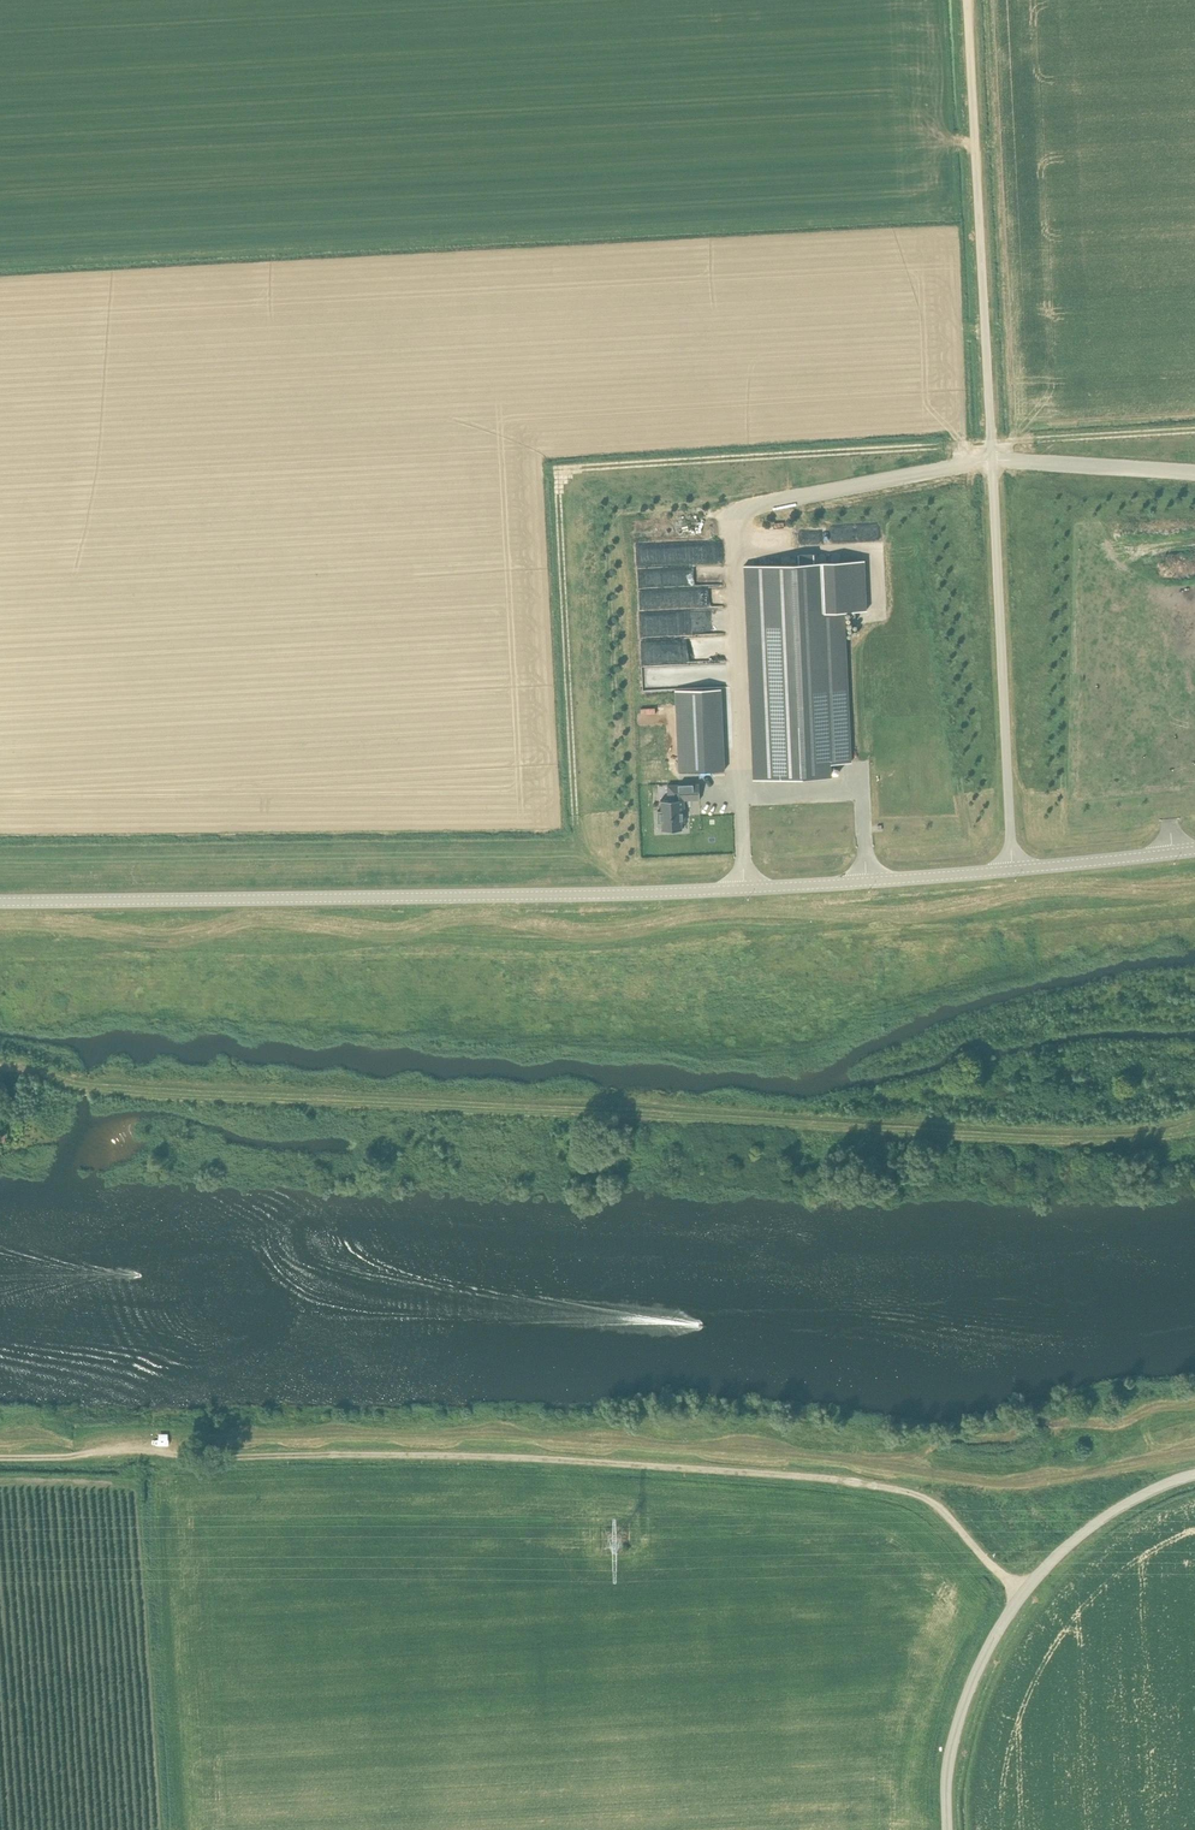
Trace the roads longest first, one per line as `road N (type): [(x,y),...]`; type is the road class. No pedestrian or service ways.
road 1 (track): [(0,1458),(148,1448),(196,1456),(545,1460),(831,1479),(935,1505),(1023,1594)]
road 2 (unclassified): [(1012,869),(706,890),(0,900)]
road 3 (unclassified): [(1012,869),(968,0)]
road 4 (unclassified): [(949,1829),(948,1776),(960,1716),(979,1666),(1023,1594)]
road 5 (unclassified): [(1194,1475),(1094,1527),(1023,1594)]
road 6 (unclassified): [(1012,869),(1194,849)]

